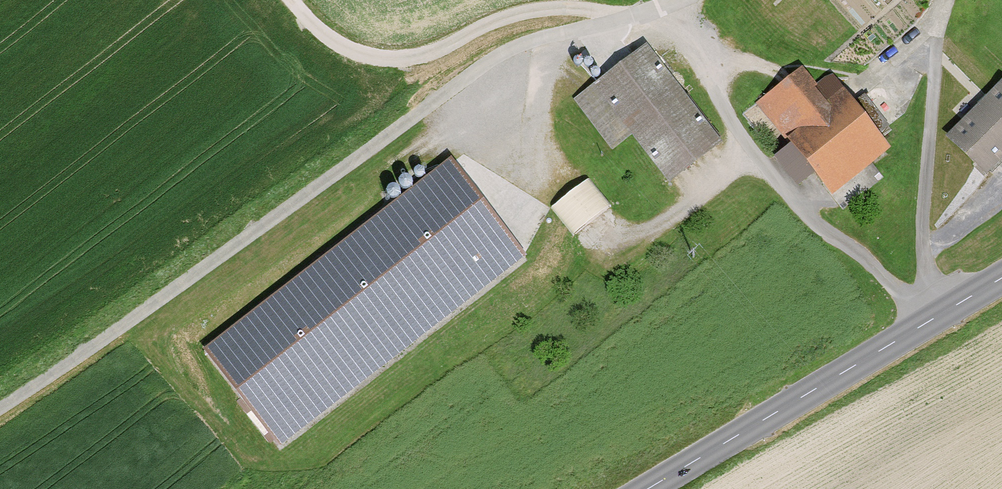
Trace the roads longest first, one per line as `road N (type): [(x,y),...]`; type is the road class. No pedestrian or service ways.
road 1 (track): [(0,403),(520,44),(655,13)]
road 2 (residential): [(677,0),(655,13),(770,175),(816,229),(858,249),(926,327)]
road 3 (track): [(290,0),(329,38),(365,55),(418,55),(541,8),(655,13)]
road 4 (secondary): [(657,488),(926,327)]

